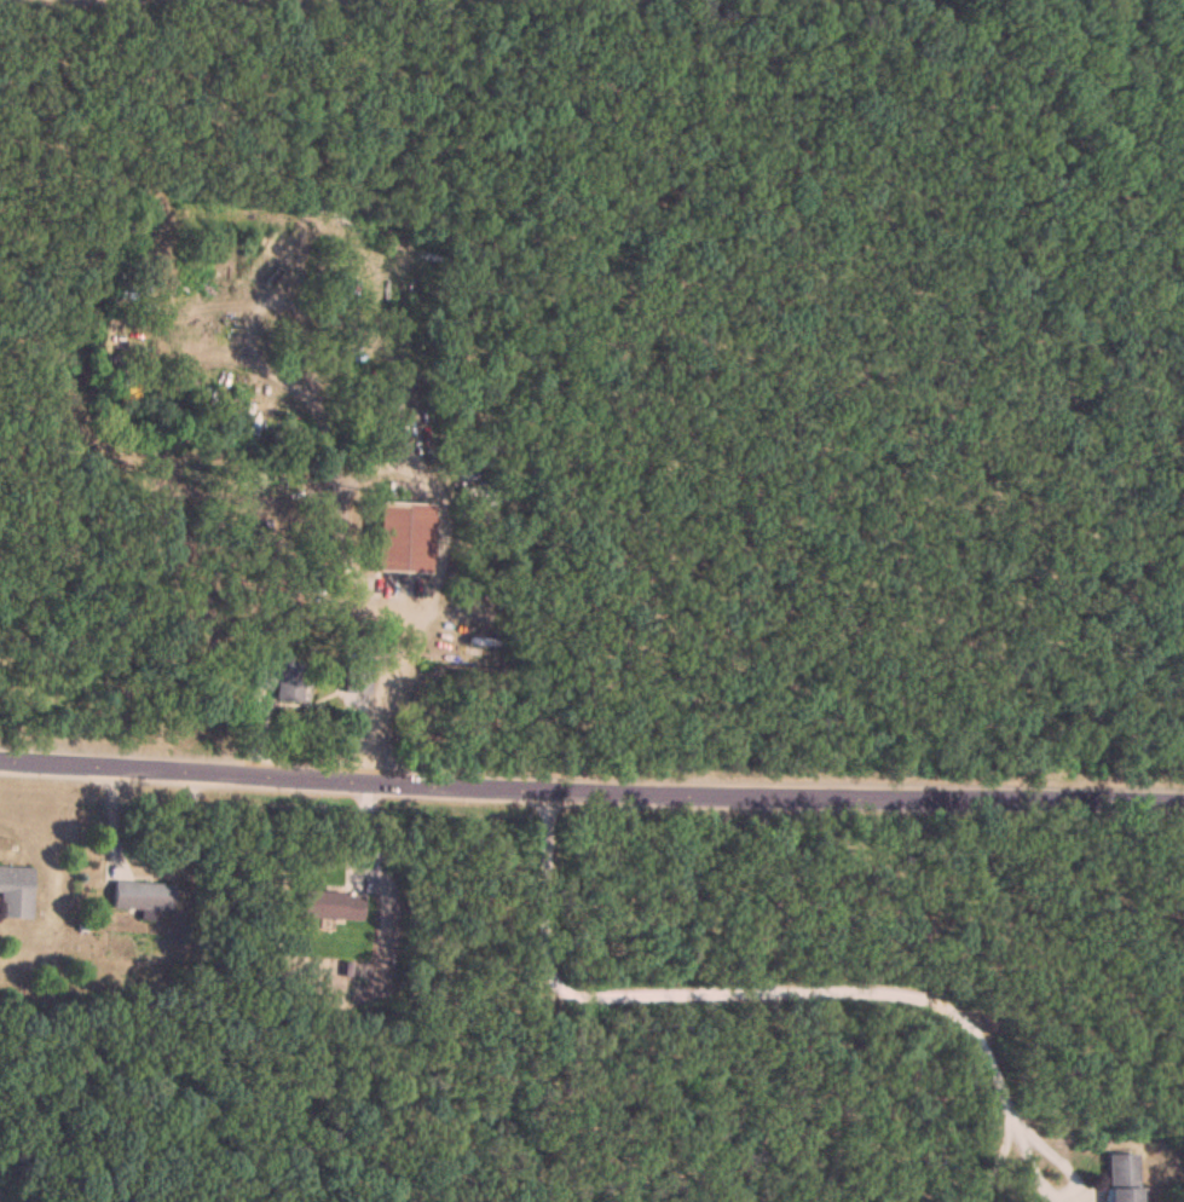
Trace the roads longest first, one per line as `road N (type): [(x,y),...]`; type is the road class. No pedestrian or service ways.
road 1 (residential): [(0,759),(1183,793)]

